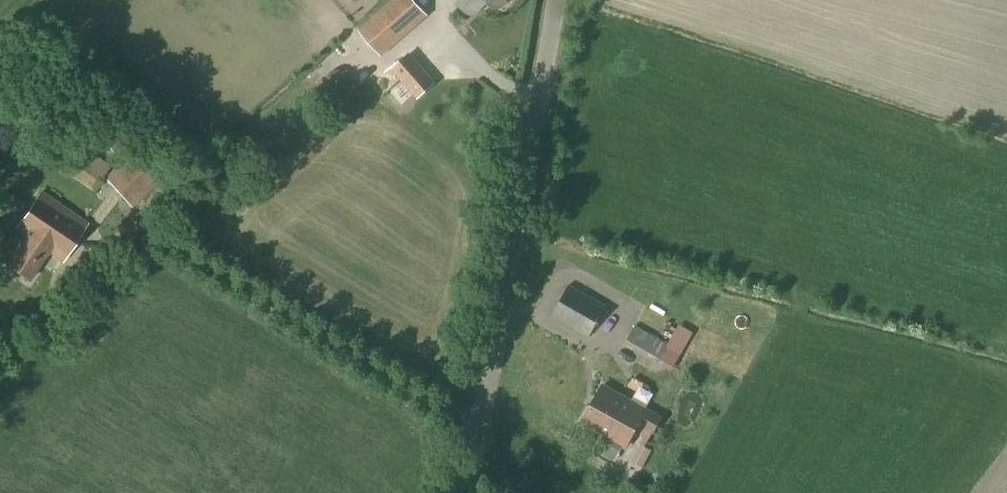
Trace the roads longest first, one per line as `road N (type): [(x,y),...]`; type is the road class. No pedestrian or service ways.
road 1 (unclassified): [(473,492),(559,0)]

